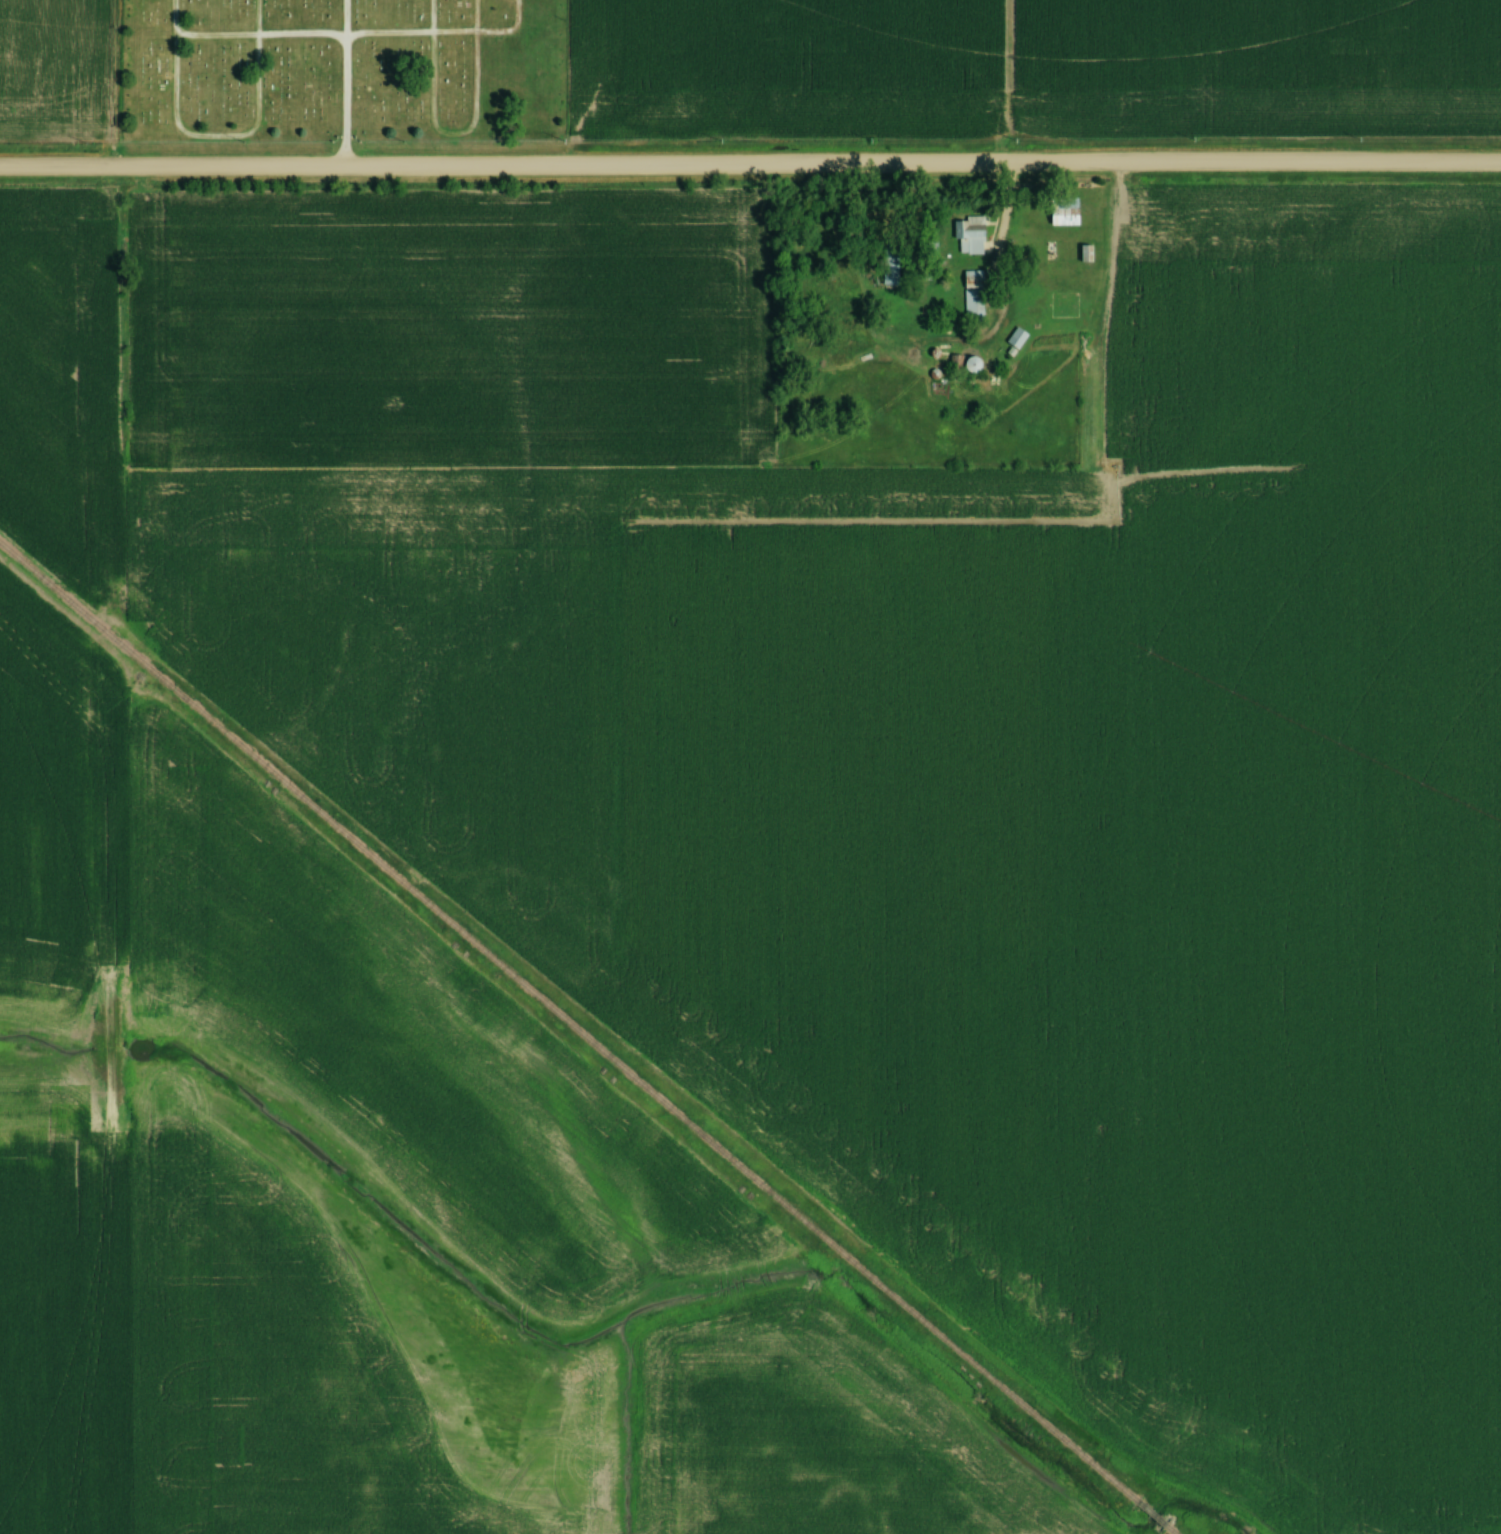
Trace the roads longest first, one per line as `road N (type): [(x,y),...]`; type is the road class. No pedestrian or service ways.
road 1 (residential): [(0,169),(1500,168)]

